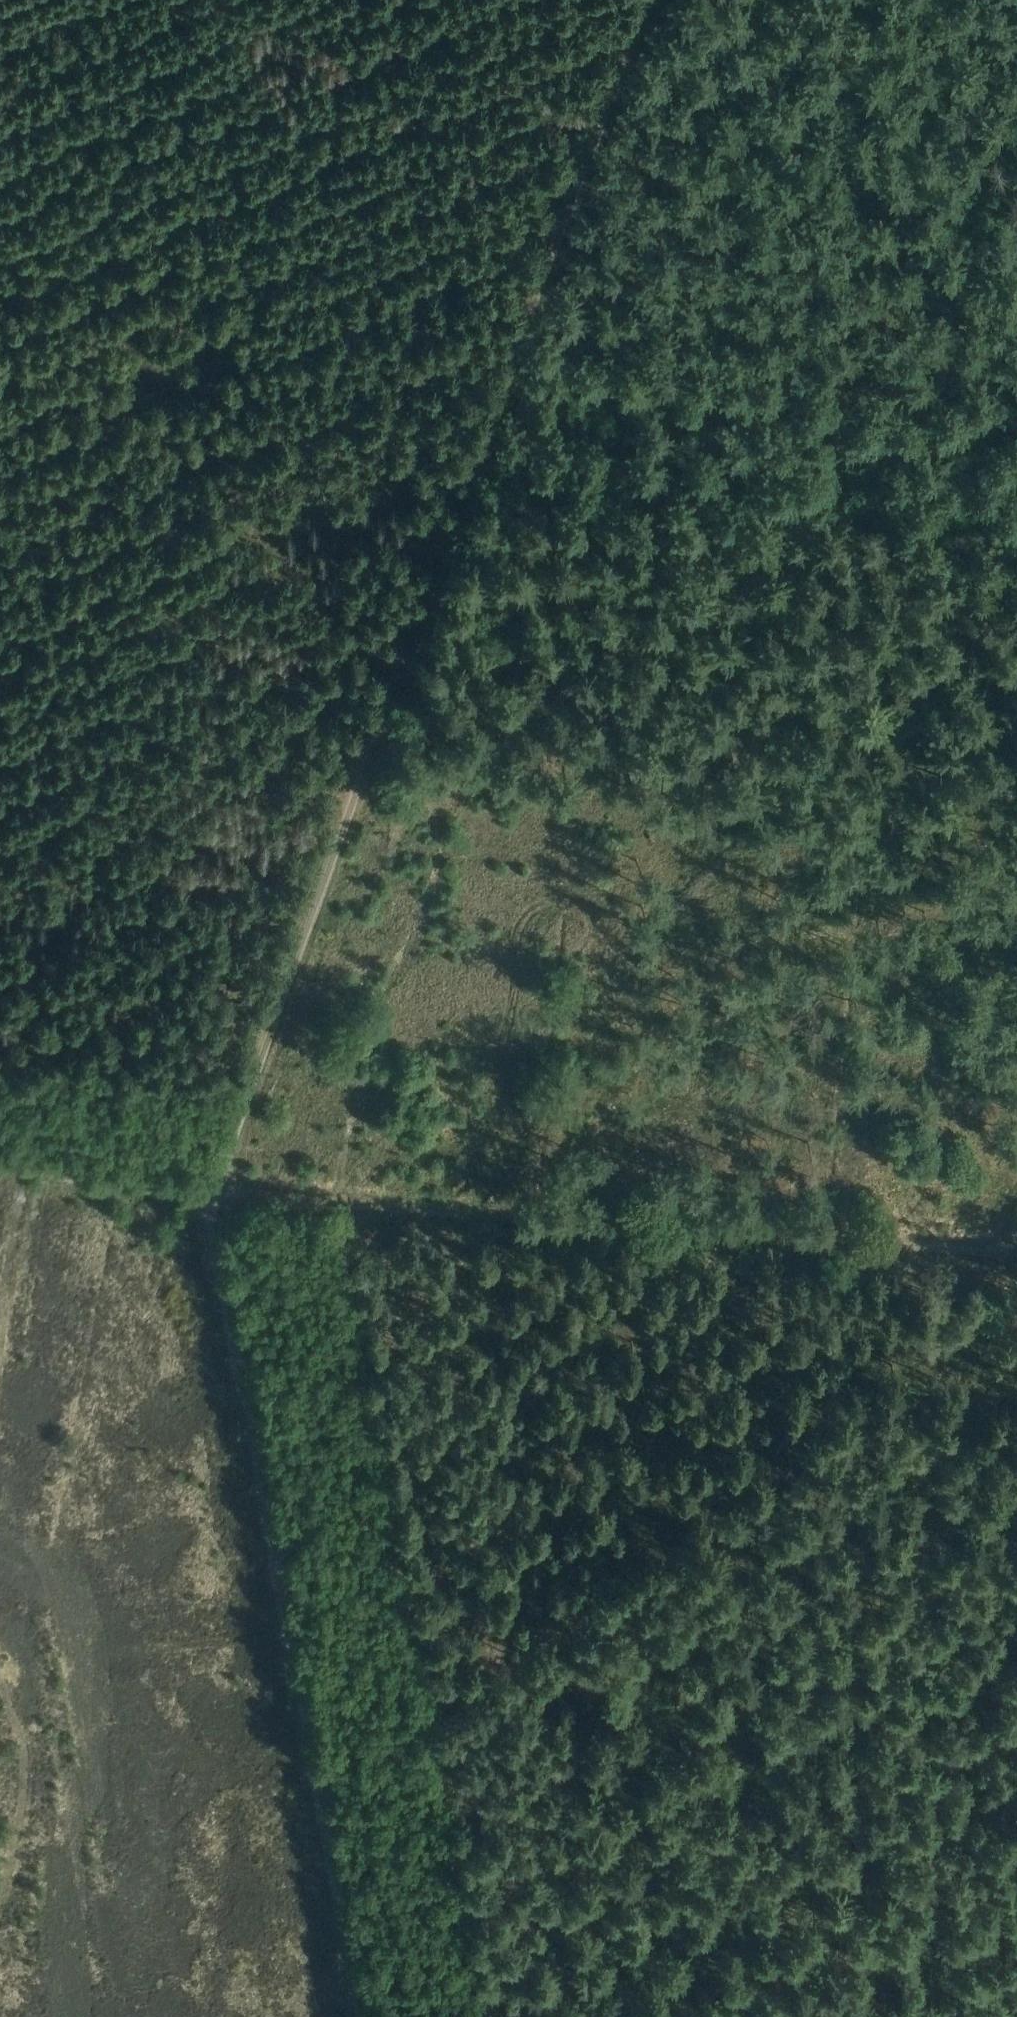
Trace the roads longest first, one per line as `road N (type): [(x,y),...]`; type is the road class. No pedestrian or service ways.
road 1 (track): [(649,0),(235,1130),(226,1178),(221,1256),(364,2016)]
road 2 (track): [(1016,1241),(226,1178),(102,1182),(0,1165)]

